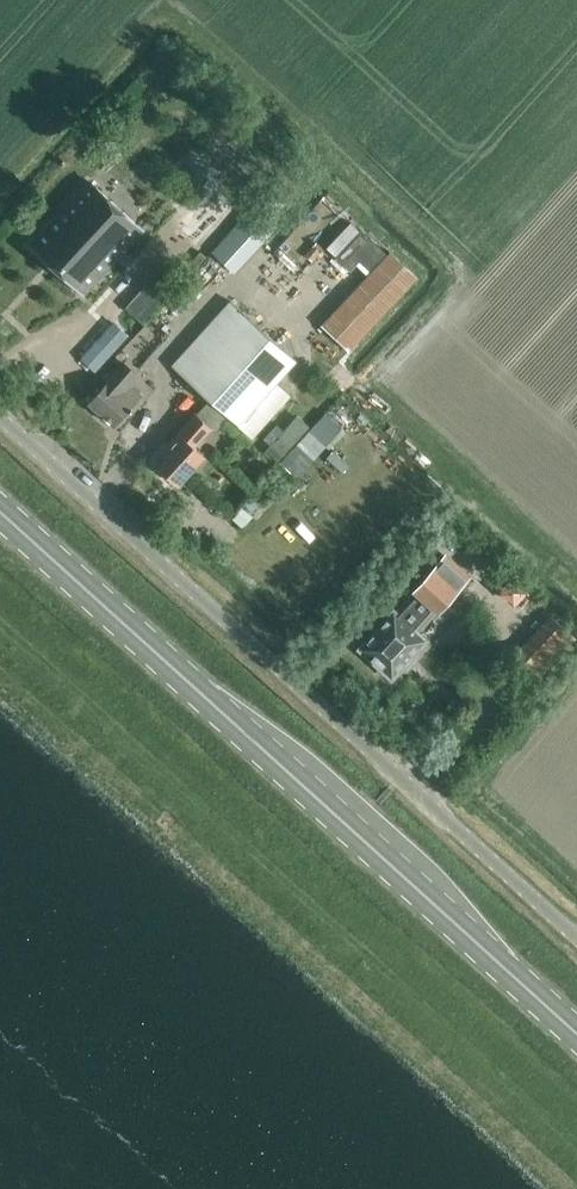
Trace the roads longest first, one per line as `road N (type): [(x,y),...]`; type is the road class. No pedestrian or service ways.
road 1 (primary): [(576,1032),(0,511)]
road 2 (track): [(0,624),(576,1145)]
road 3 (unclassified): [(576,934),(0,416)]

